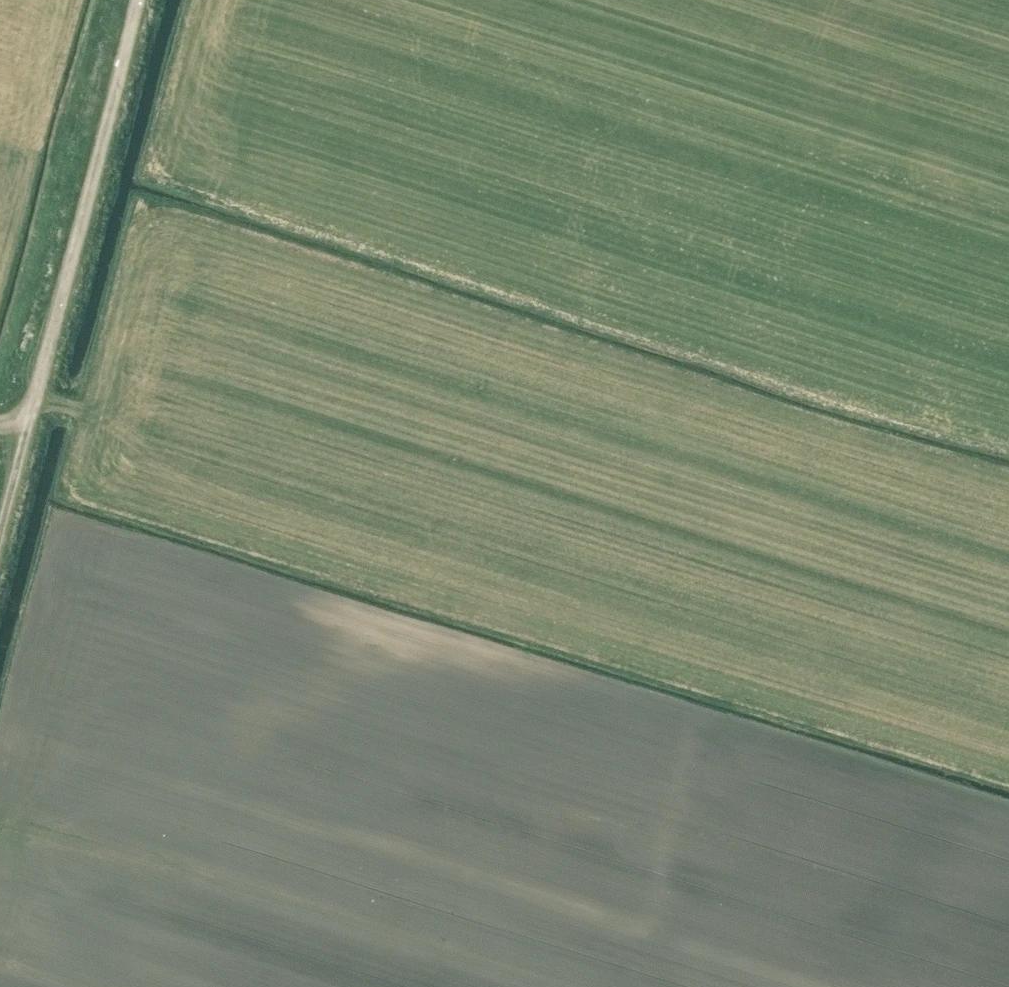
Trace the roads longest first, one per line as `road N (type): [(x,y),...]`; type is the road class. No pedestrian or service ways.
road 1 (track): [(0,542),(142,0)]

